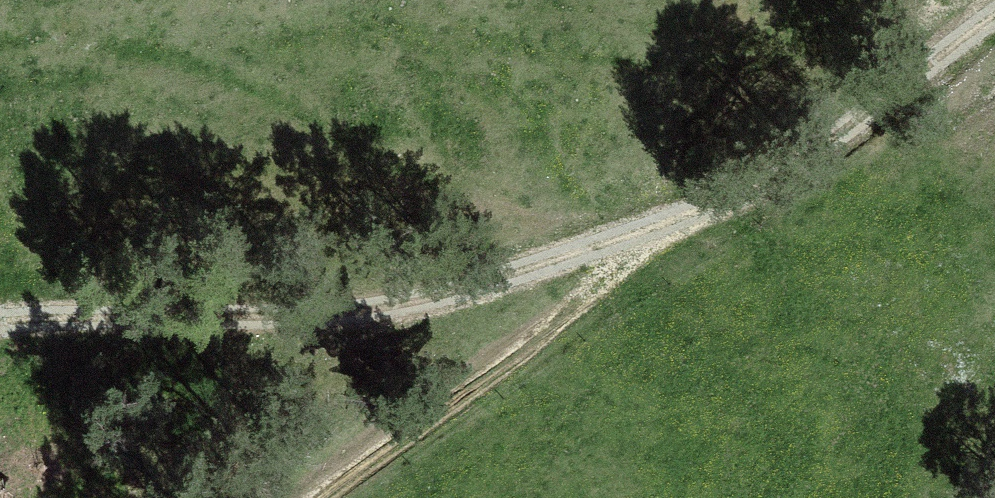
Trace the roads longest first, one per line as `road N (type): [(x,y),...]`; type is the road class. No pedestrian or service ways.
road 1 (track): [(689,230),(378,315),(199,331),(0,331)]
road 2 (track): [(317,497),(500,379),(689,230)]
road 3 (track): [(689,230),(853,145),(994,35)]

